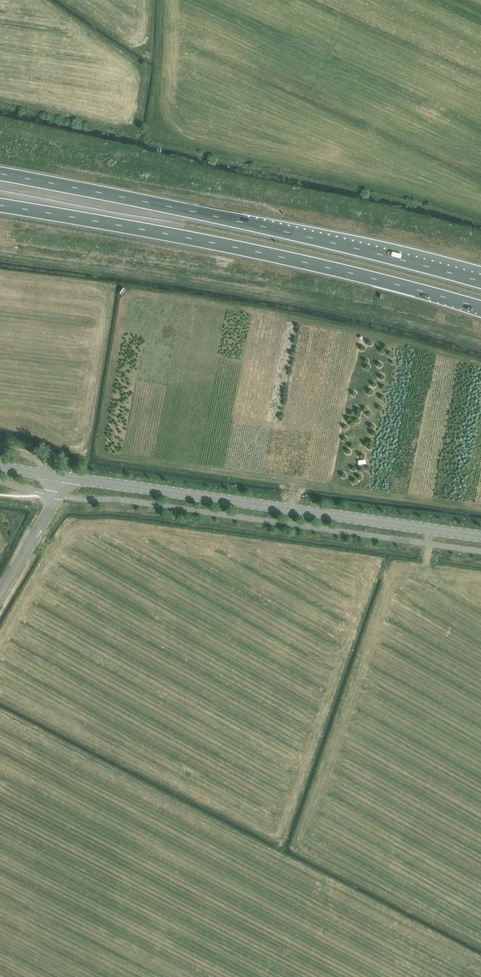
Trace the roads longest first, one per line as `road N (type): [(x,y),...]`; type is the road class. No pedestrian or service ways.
road 1 (trunk): [(480,281),(0,174)]
road 2 (trunk): [(0,205),(480,308)]
road 3 (secondary): [(480,537),(61,478)]
road 4 (unclassified): [(0,593),(61,478)]

